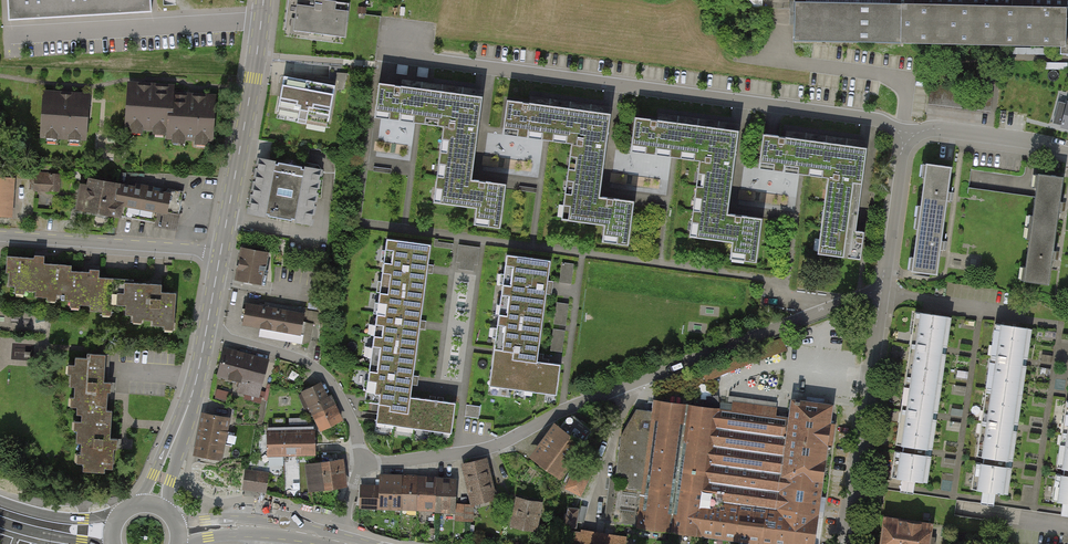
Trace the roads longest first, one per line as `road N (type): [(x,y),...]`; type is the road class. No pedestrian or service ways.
road 1 (residential): [(362,467),(488,449),(731,344),(881,295)]
road 2 (residential): [(905,137),(874,119),(379,53)]
road 3 (tertiary): [(262,0),(220,250)]
road 4 (residential): [(881,295),(846,543)]
road 5 (residential): [(362,467),(341,398),(316,369),(205,337)]
road 6 (residential): [(0,237),(220,250)]
road 7 (residential): [(905,137),(935,132),(1067,152)]
road 8 (residential): [(881,295),(905,137)]
road 9 (secondary): [(322,537),(299,527),(175,520)]
road 10 (secondary): [(182,543),(222,535),(297,543),(322,537)]
road 11 (primary): [(119,515),(61,517),(0,501)]

